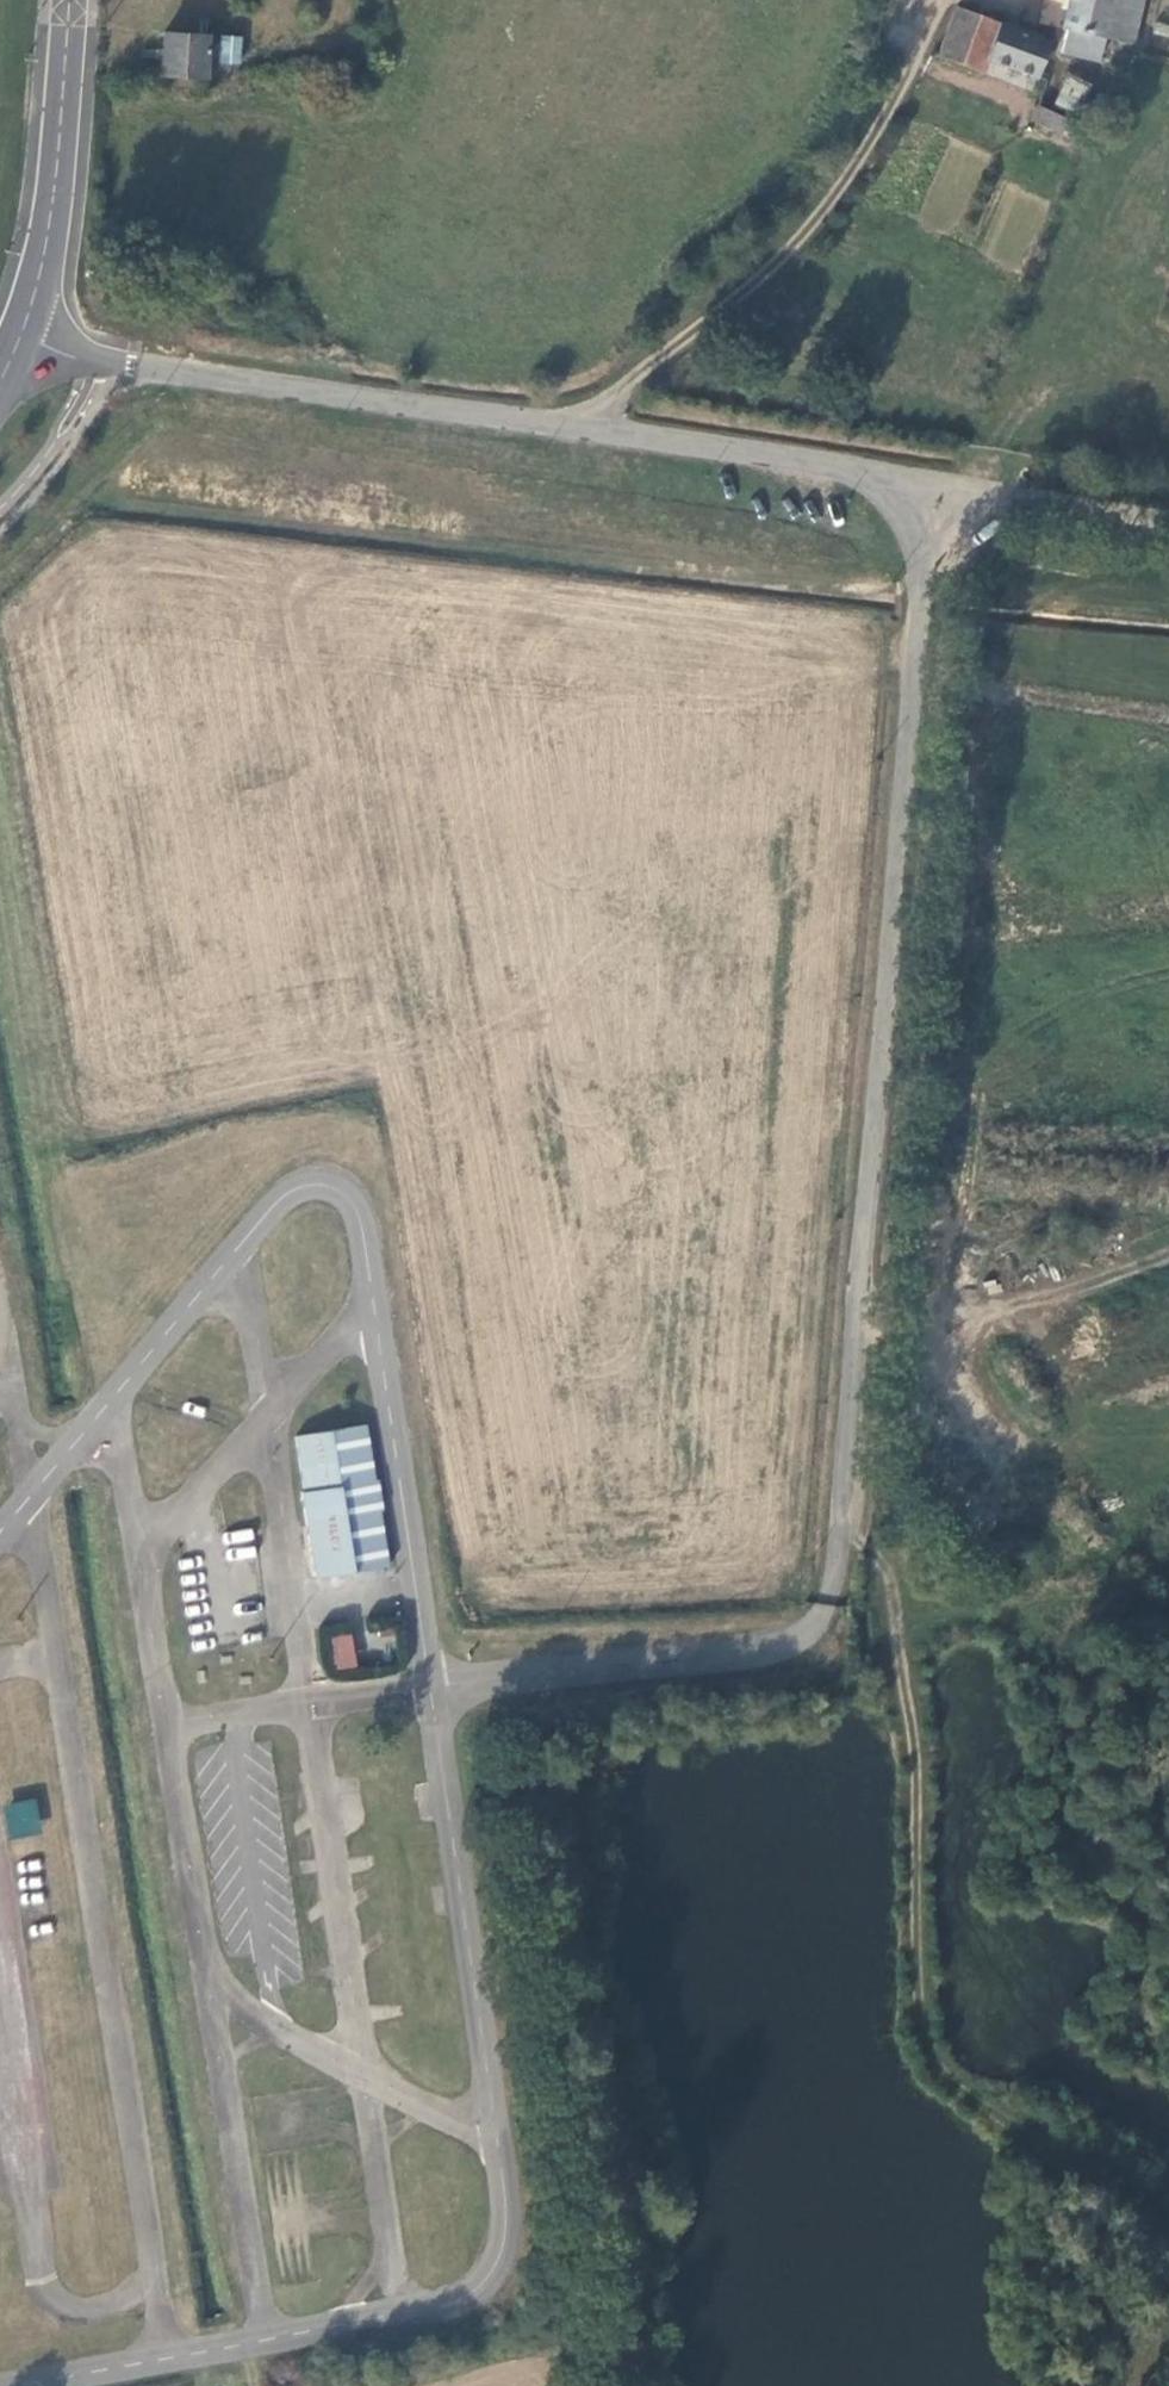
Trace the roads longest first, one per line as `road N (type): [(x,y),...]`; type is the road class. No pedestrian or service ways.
road 1 (track): [(558,428),(752,282),(831,196),(939,0)]
road 2 (tertiary): [(72,0),(52,201),(15,351)]

